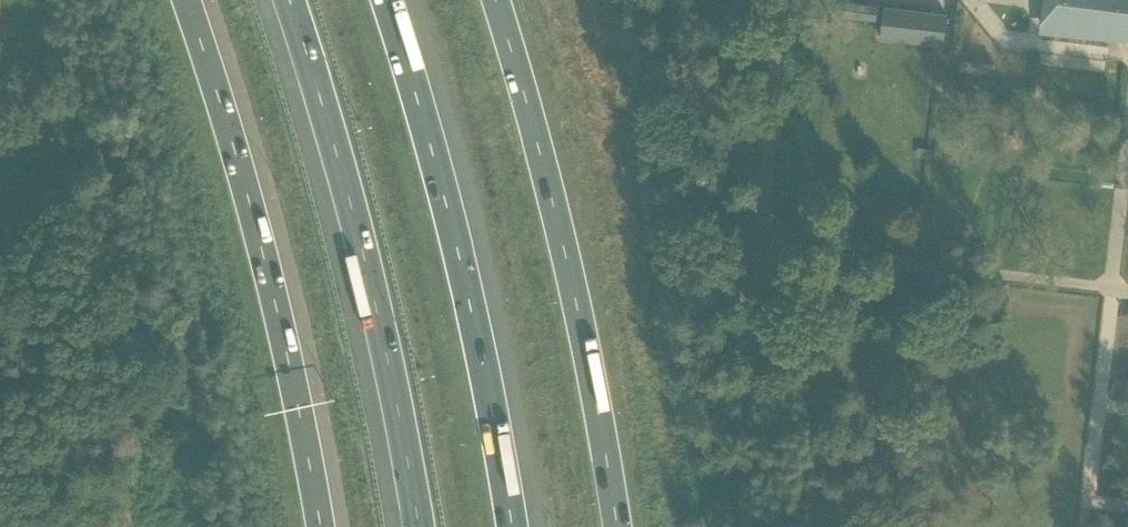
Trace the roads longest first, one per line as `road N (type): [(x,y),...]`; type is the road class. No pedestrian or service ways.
road 1 (track): [(1087,501),(1114,290),(759,250)]
road 2 (trunk): [(185,0),(236,152),(320,526)]
road 3 (motorway): [(286,0),(330,129),(420,526)]
road 4 (motorway): [(513,526),(477,337),(385,0)]
road 5 (trunk): [(617,526),(581,322),(493,0)]
road 6 (track): [(743,526),(759,250)]
road 7 (track): [(759,250),(774,0)]
road 8 (track): [(1114,290),(1127,158)]

